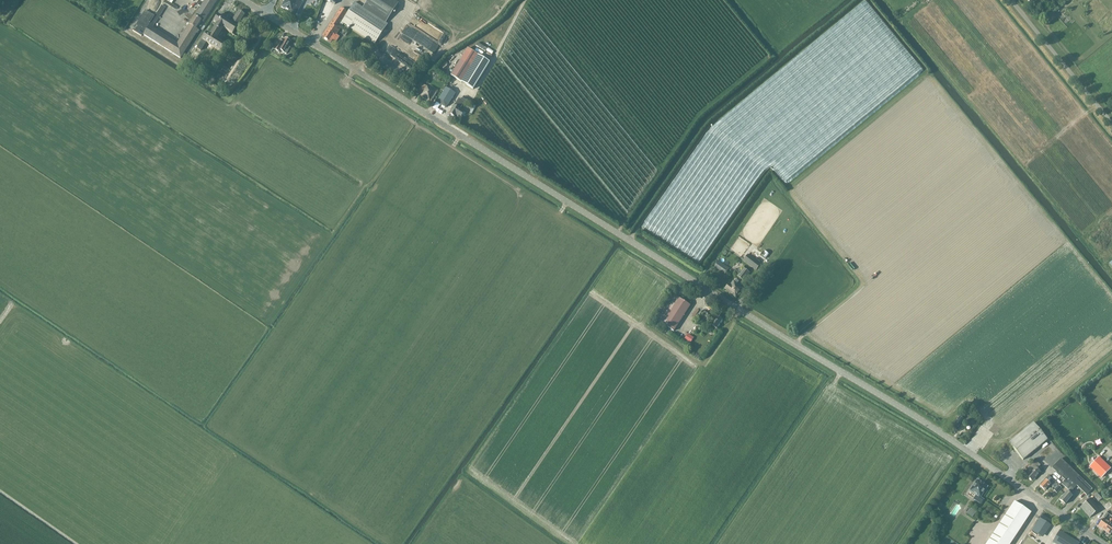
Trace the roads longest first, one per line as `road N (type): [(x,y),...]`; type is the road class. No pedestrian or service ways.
road 1 (tertiary): [(1103,543),(245,0)]
road 2 (unclassified): [(1111,122),(1011,0)]

